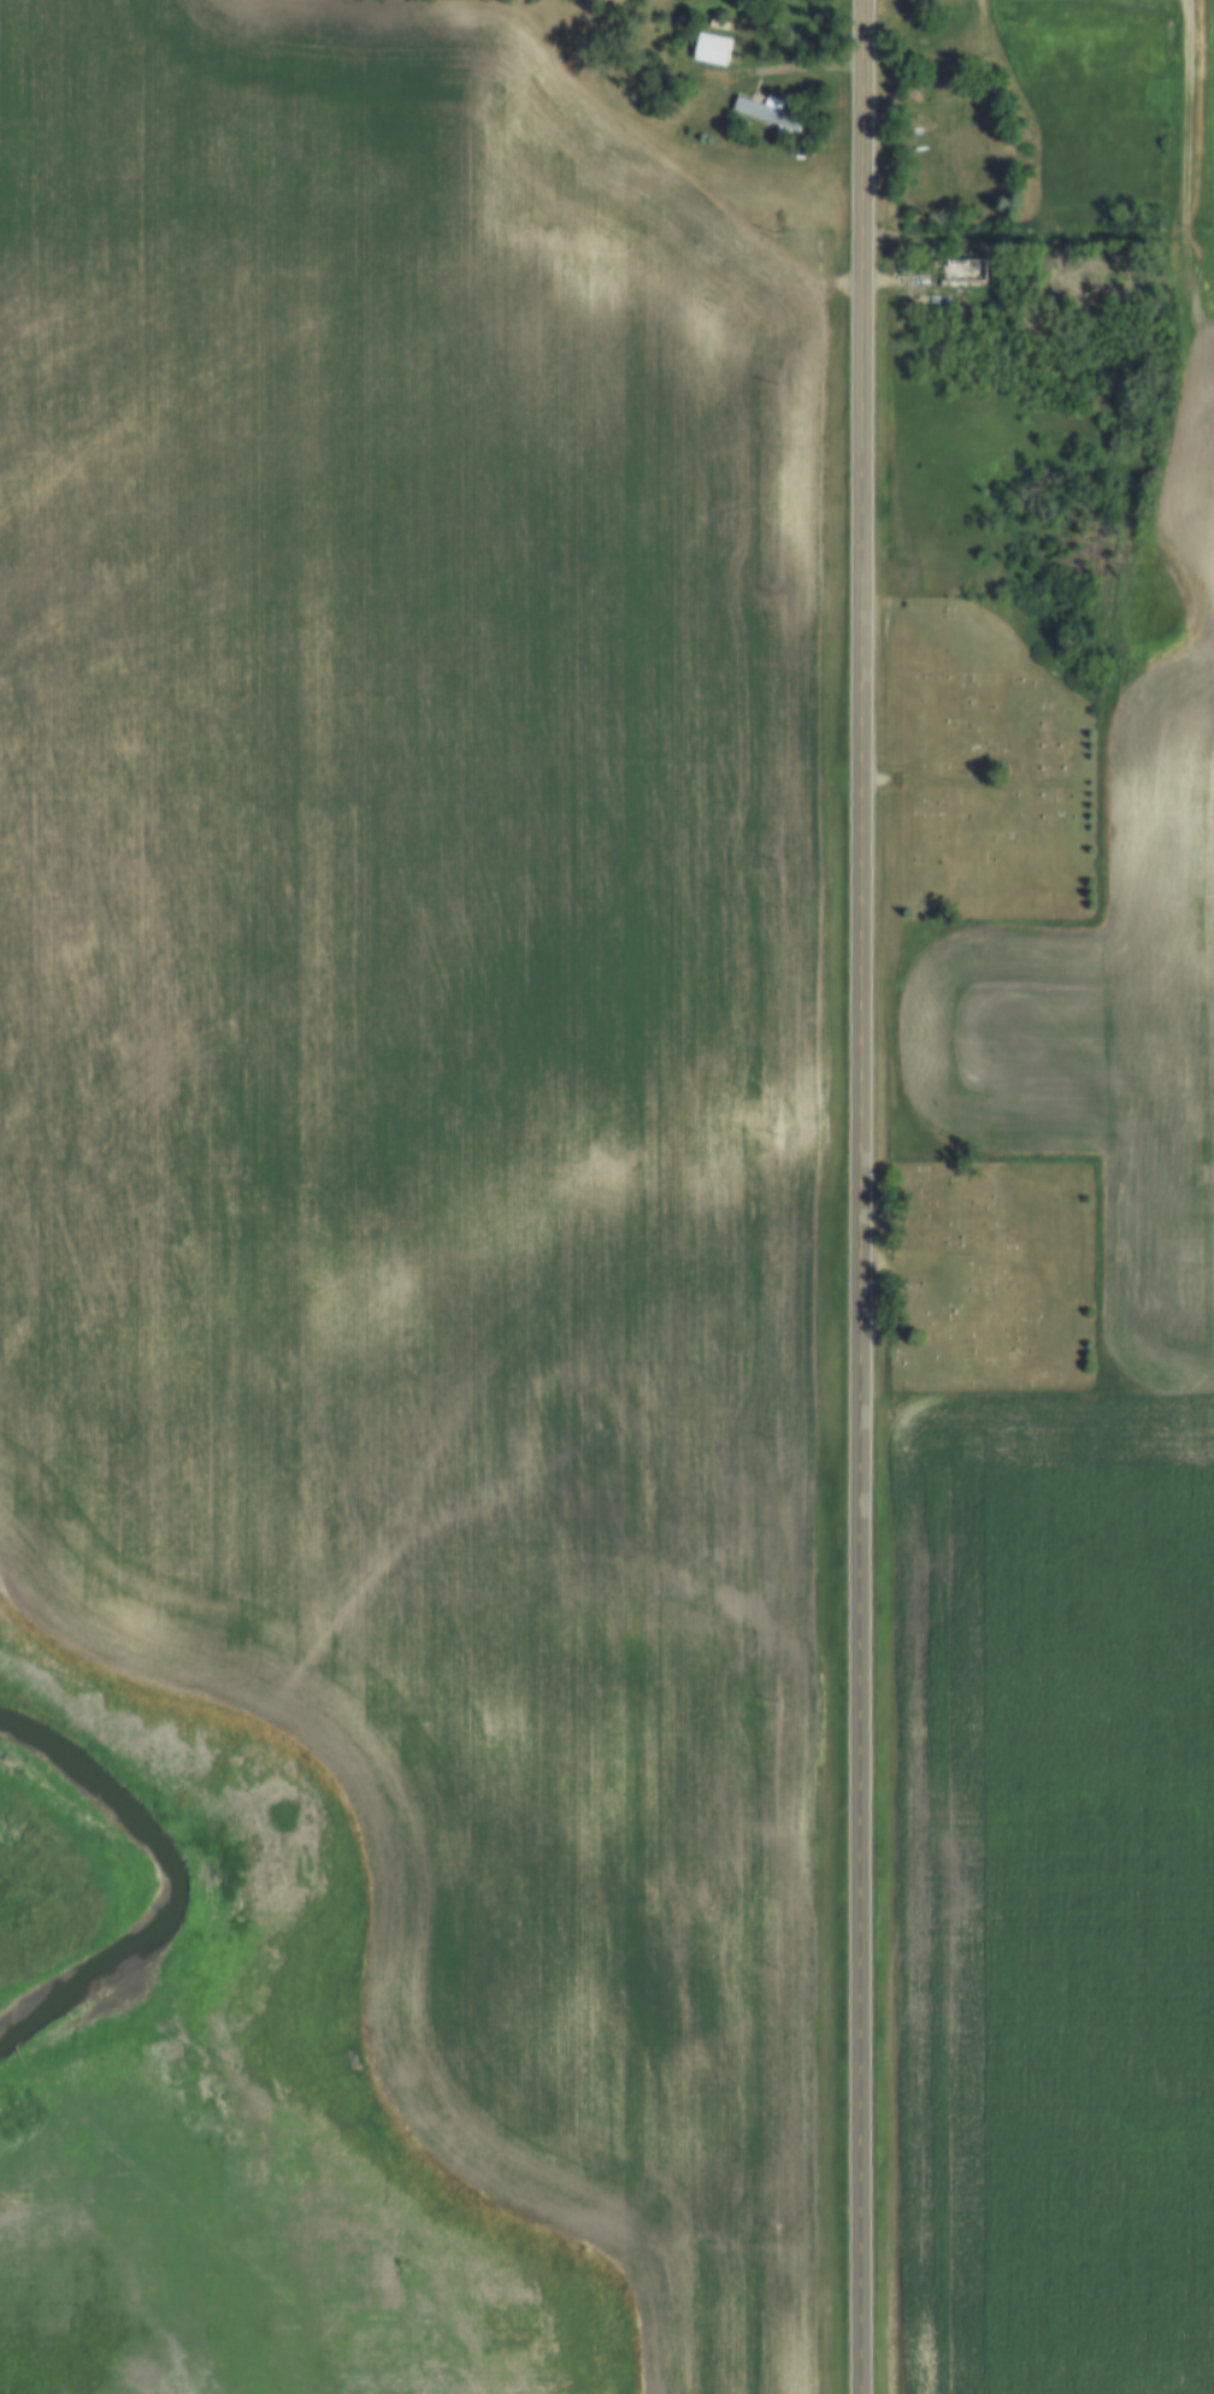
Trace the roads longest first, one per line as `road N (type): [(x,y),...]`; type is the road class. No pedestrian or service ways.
road 1 (tertiary): [(870,1434),(872,0)]
road 2 (tertiary): [(870,2393),(870,1434)]
road 3 (residential): [(873,243),(1197,247)]
road 4 (residential): [(1198,0),(1197,247)]

